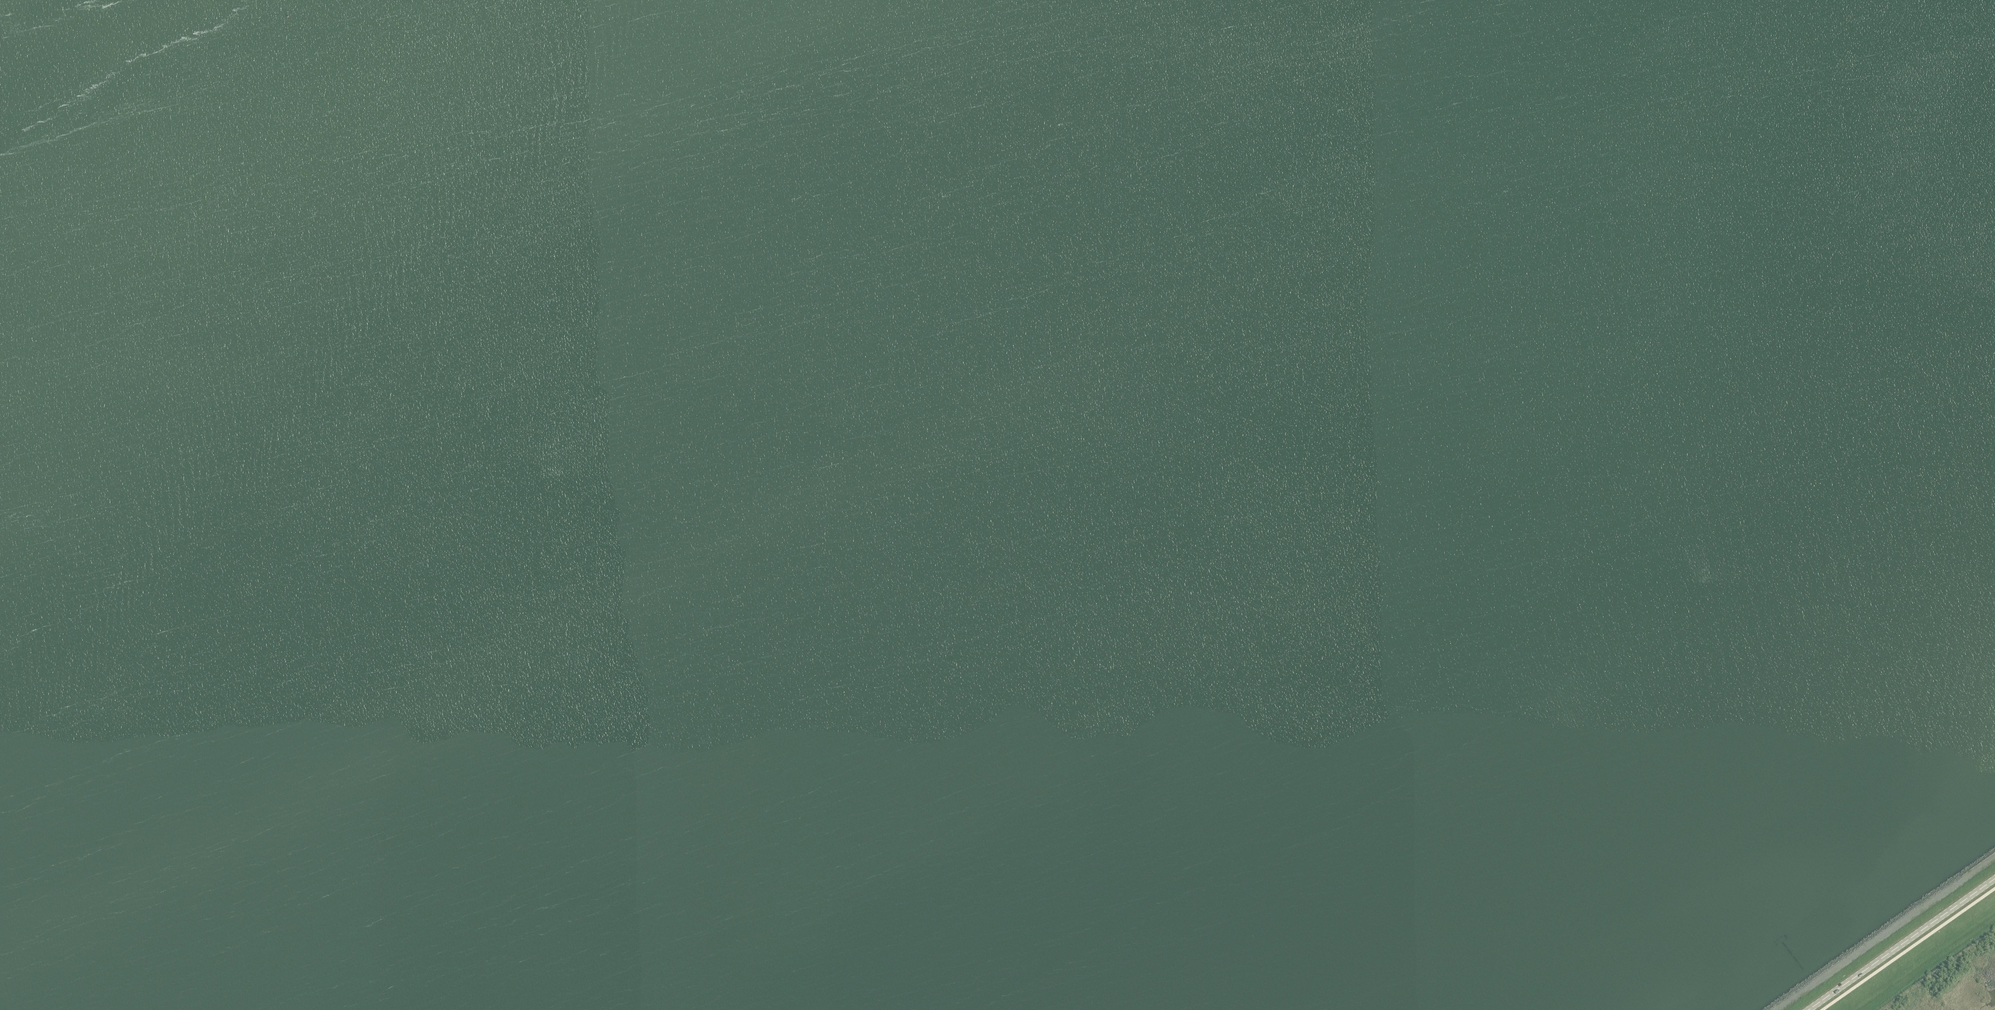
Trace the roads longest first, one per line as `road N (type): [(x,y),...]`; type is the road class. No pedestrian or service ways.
road 1 (secondary): [(1804,1009),(1994,874)]

